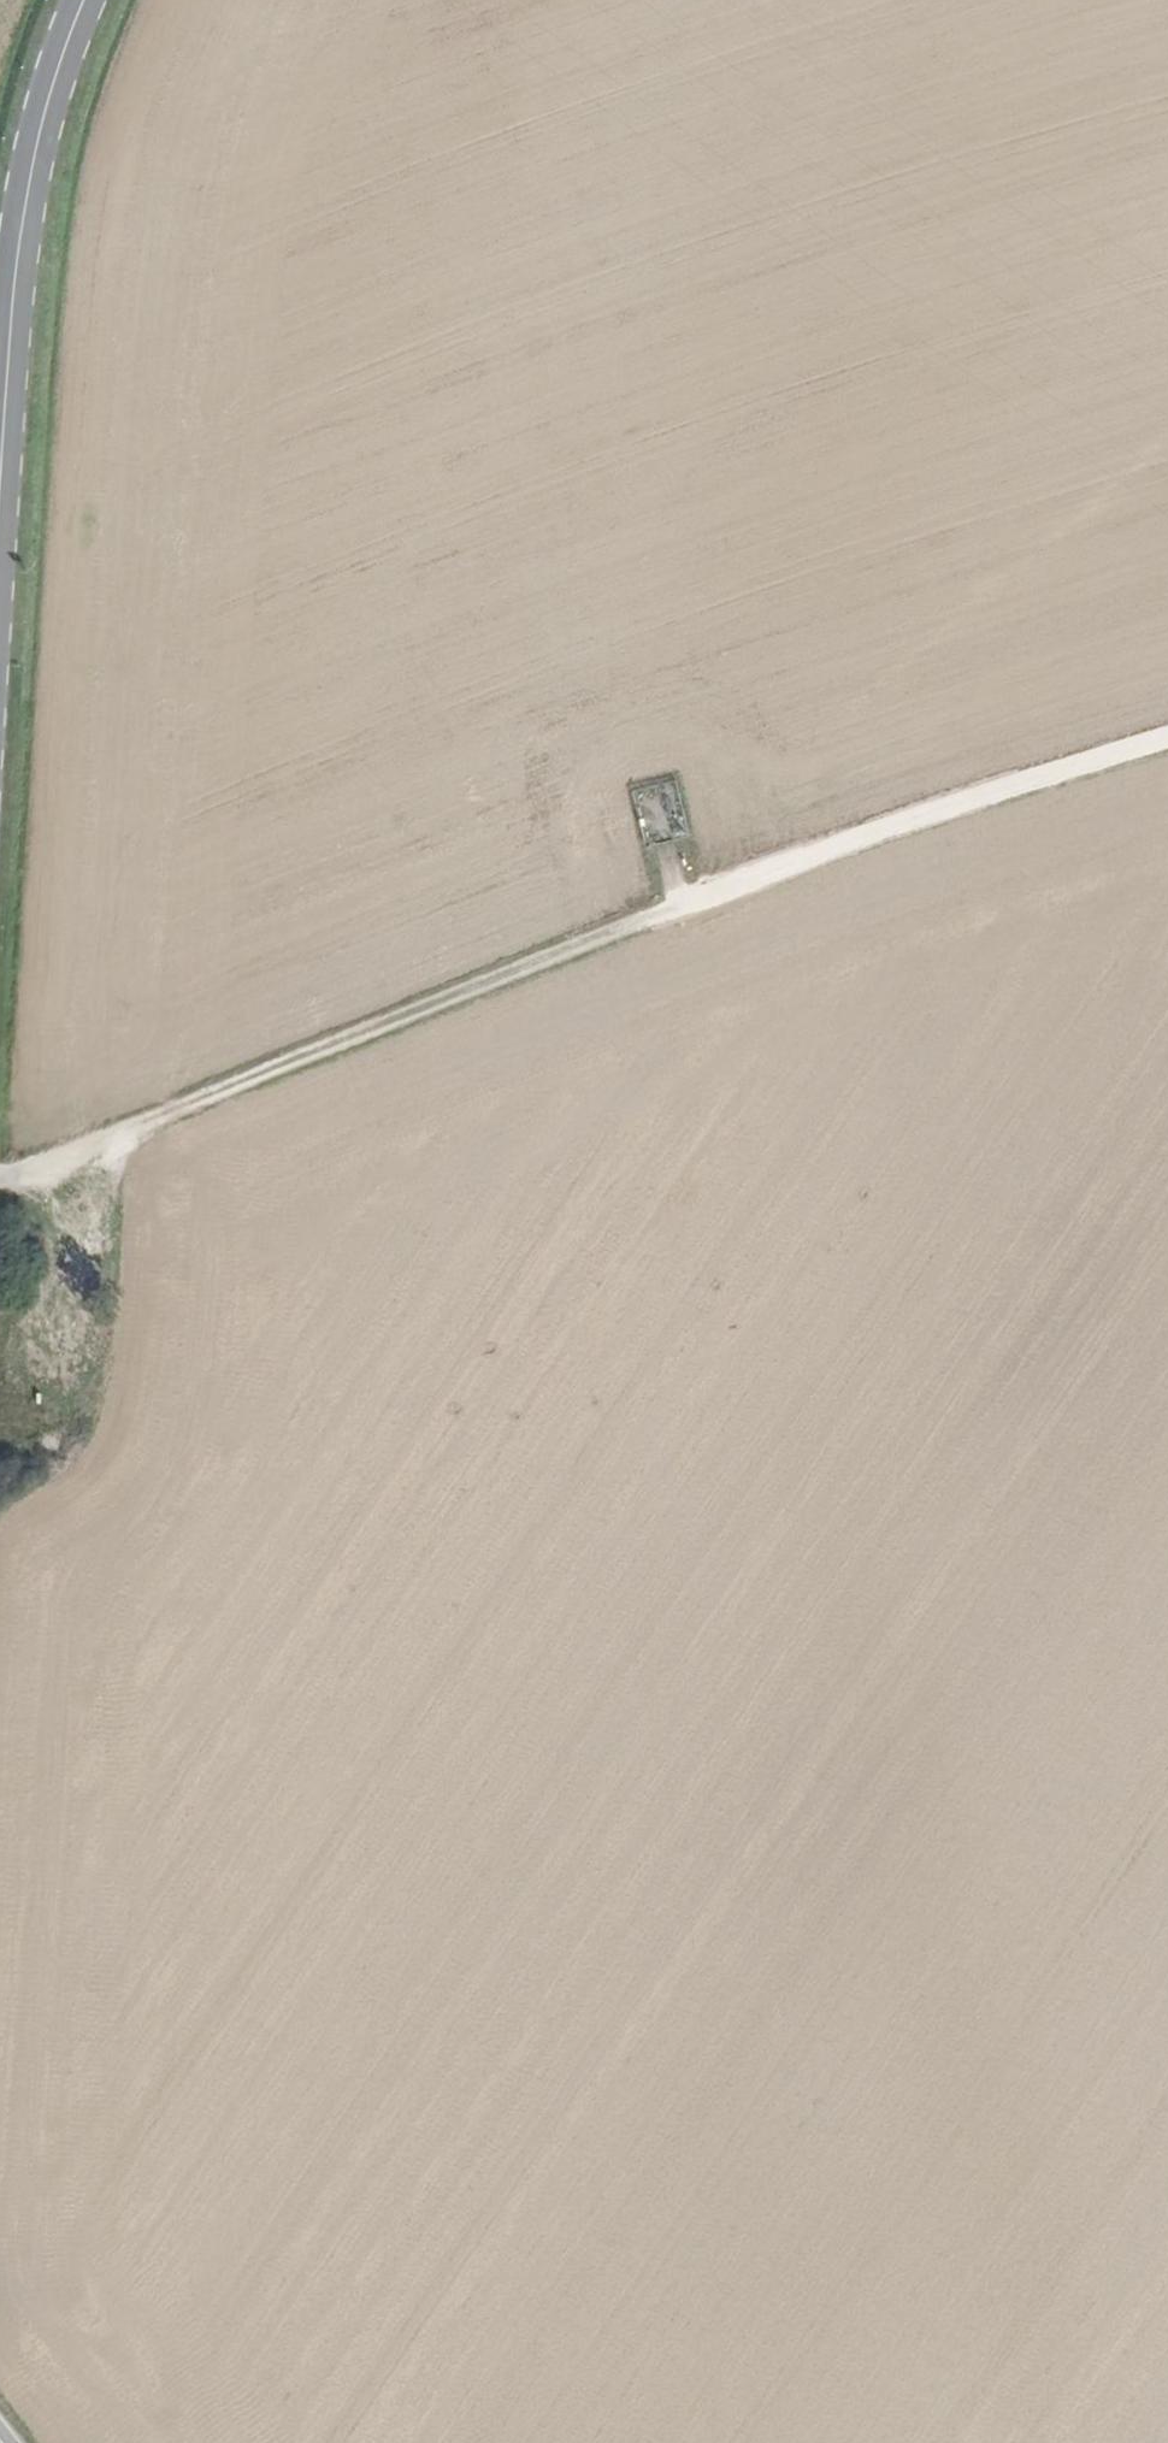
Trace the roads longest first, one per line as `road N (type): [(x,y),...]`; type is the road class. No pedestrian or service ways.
road 1 (track): [(1167,736),(798,860),(169,1107)]
road 2 (secondary): [(0,546),(22,236),(44,118),(82,0)]
road 3 (unclassified): [(169,1107),(0,1177)]

